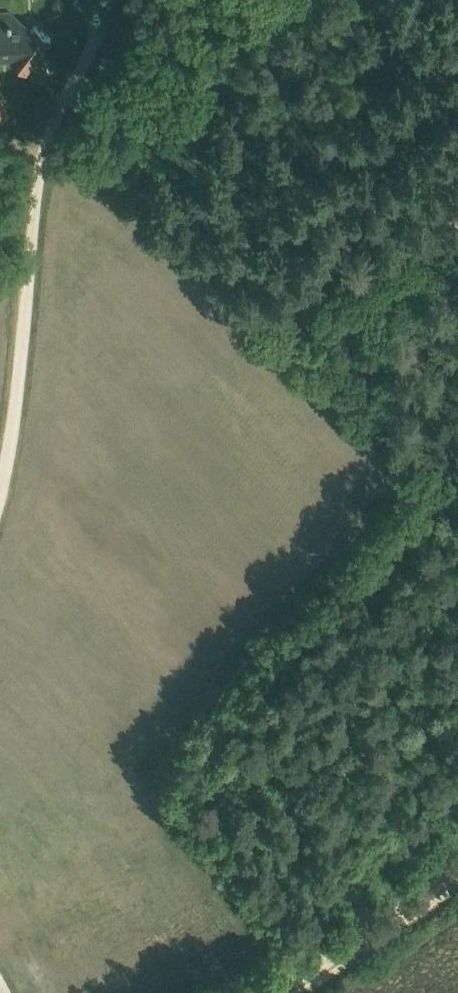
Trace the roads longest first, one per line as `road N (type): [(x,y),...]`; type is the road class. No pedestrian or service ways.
road 1 (track): [(0,501),(14,455),(43,146)]
road 2 (track): [(266,0),(150,136),(104,158),(43,146)]
road 3 (track): [(287,992),(309,986),(457,877)]
road 4 (track): [(116,0),(43,146)]

